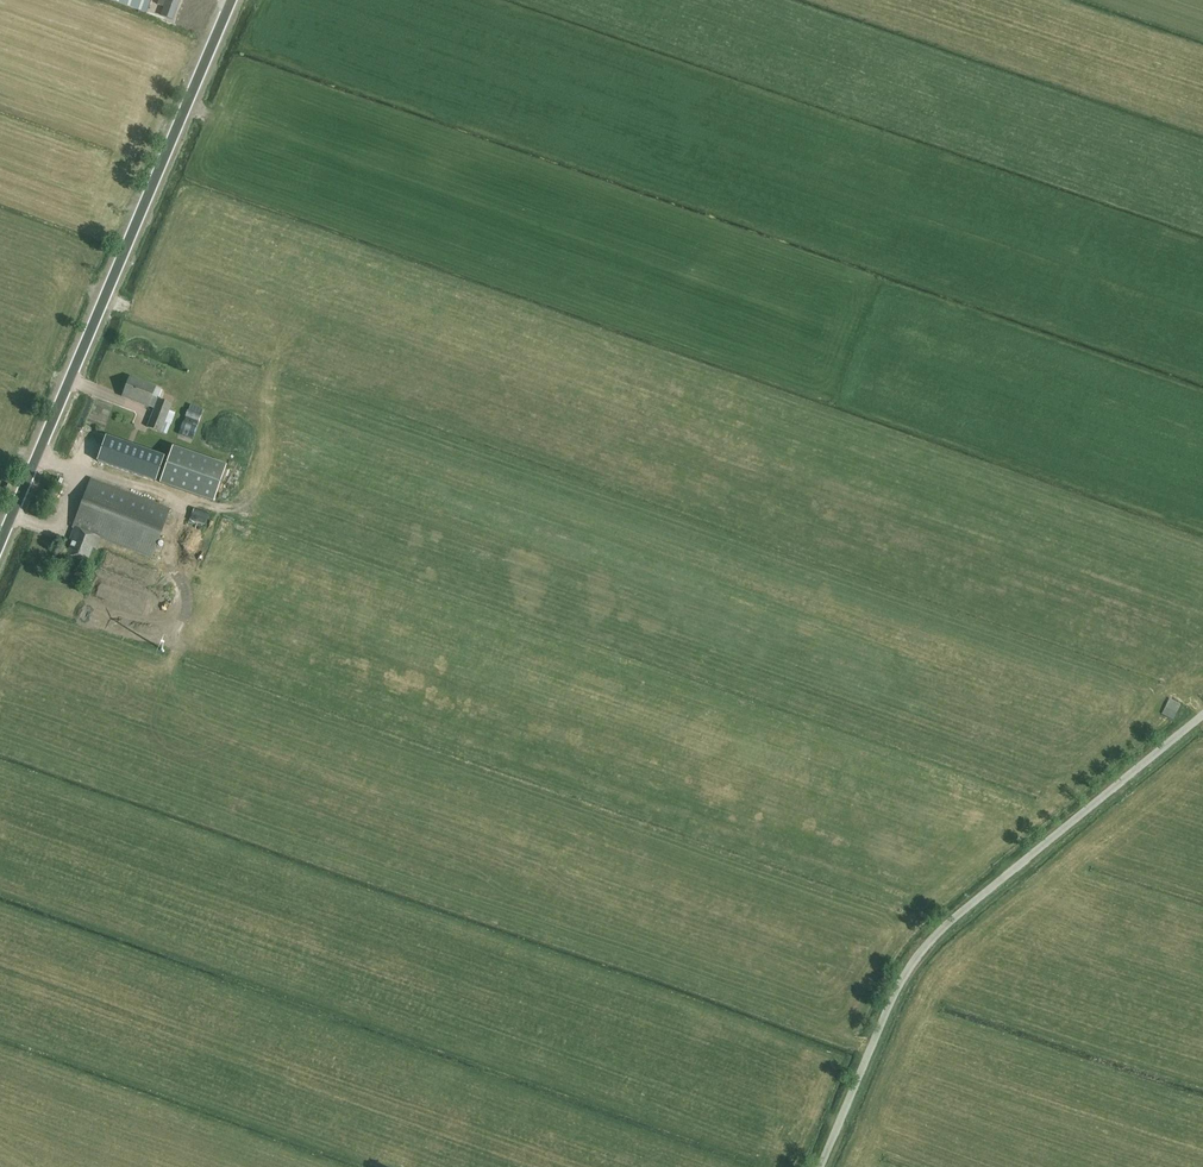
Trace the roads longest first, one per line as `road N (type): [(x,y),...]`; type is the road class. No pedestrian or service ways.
road 1 (unclassified): [(823,1166),(905,972),(932,938),(1202,711)]
road 2 (unclassified): [(0,541),(230,0)]

